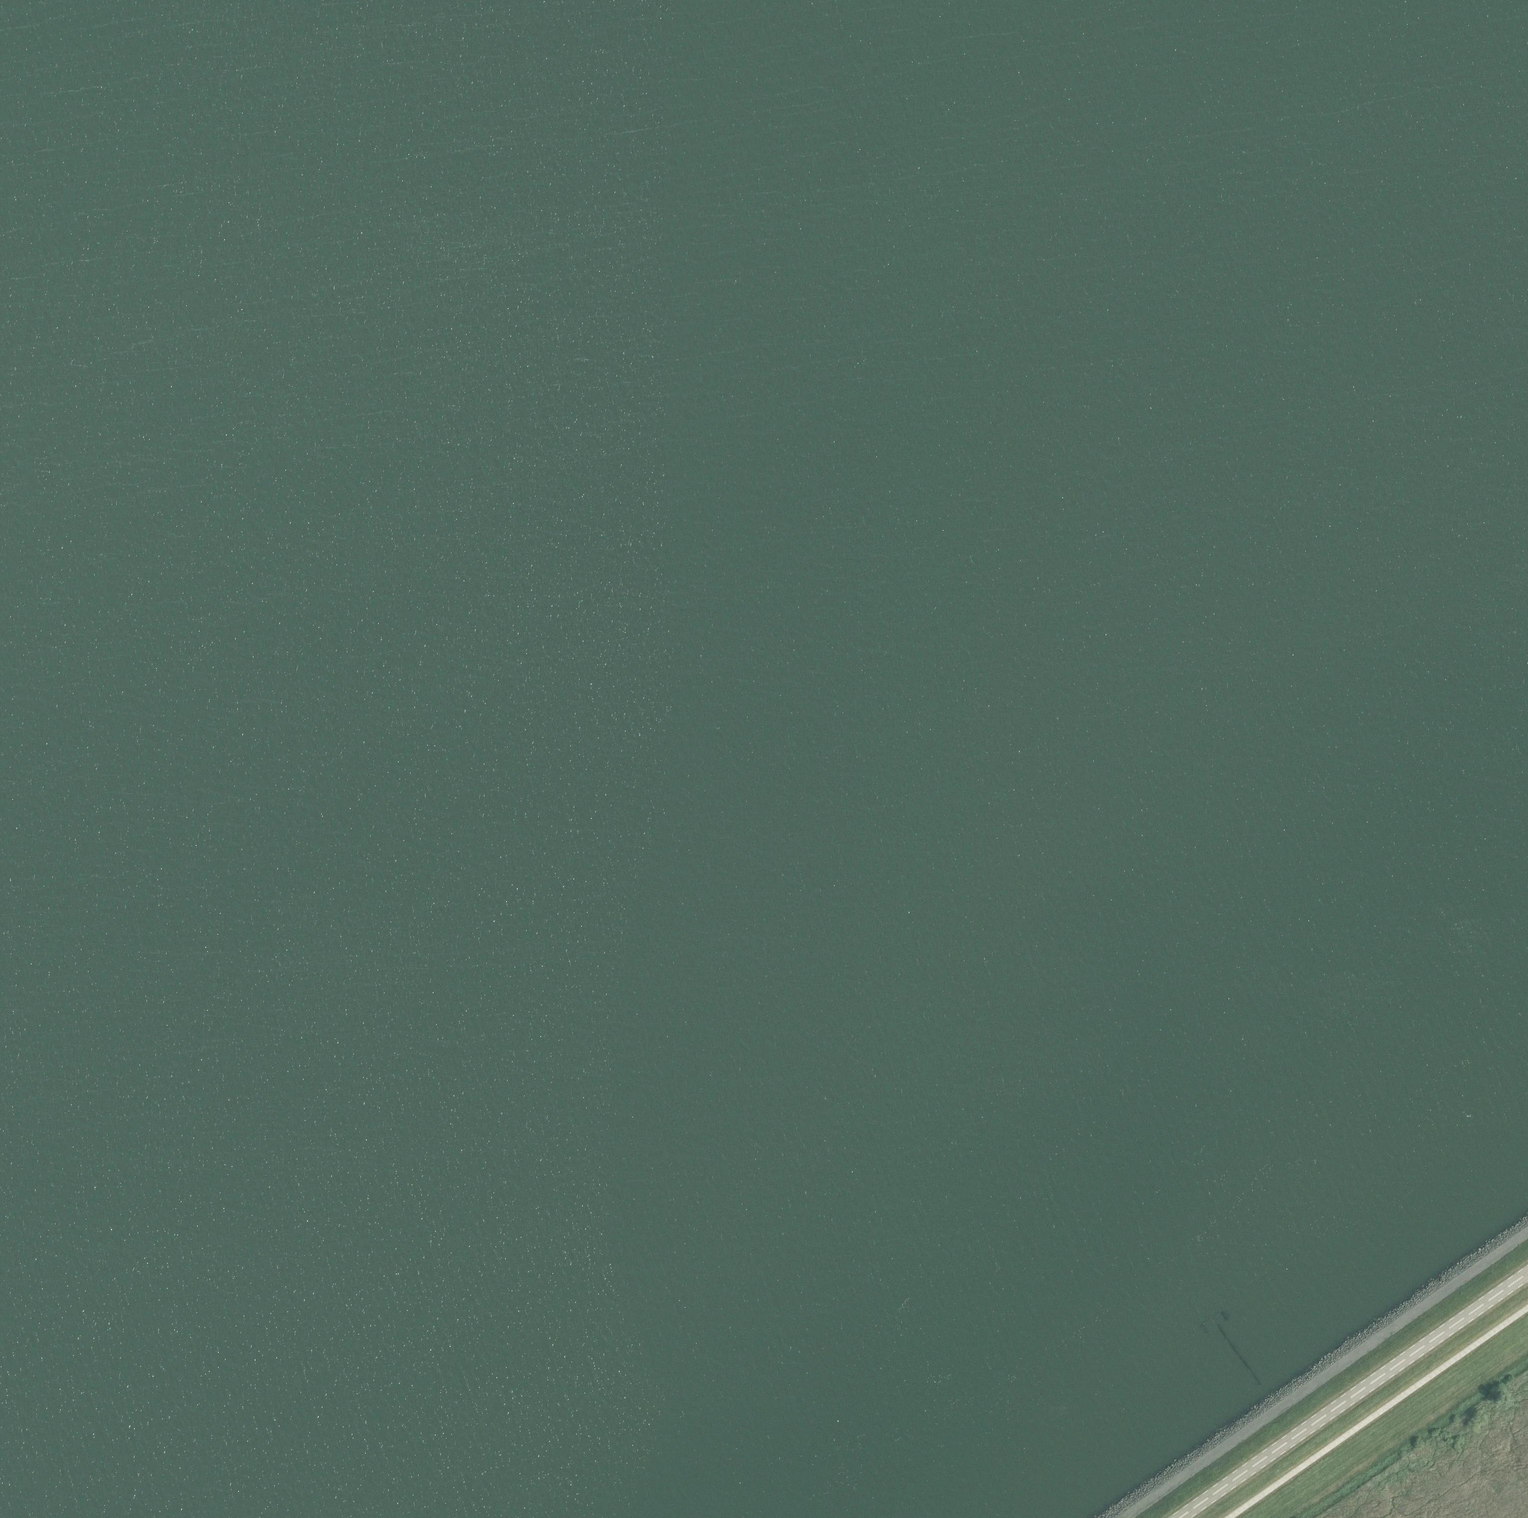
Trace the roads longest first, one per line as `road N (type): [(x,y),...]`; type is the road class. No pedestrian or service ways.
road 1 (secondary): [(1171,1517),(1527,1266)]

